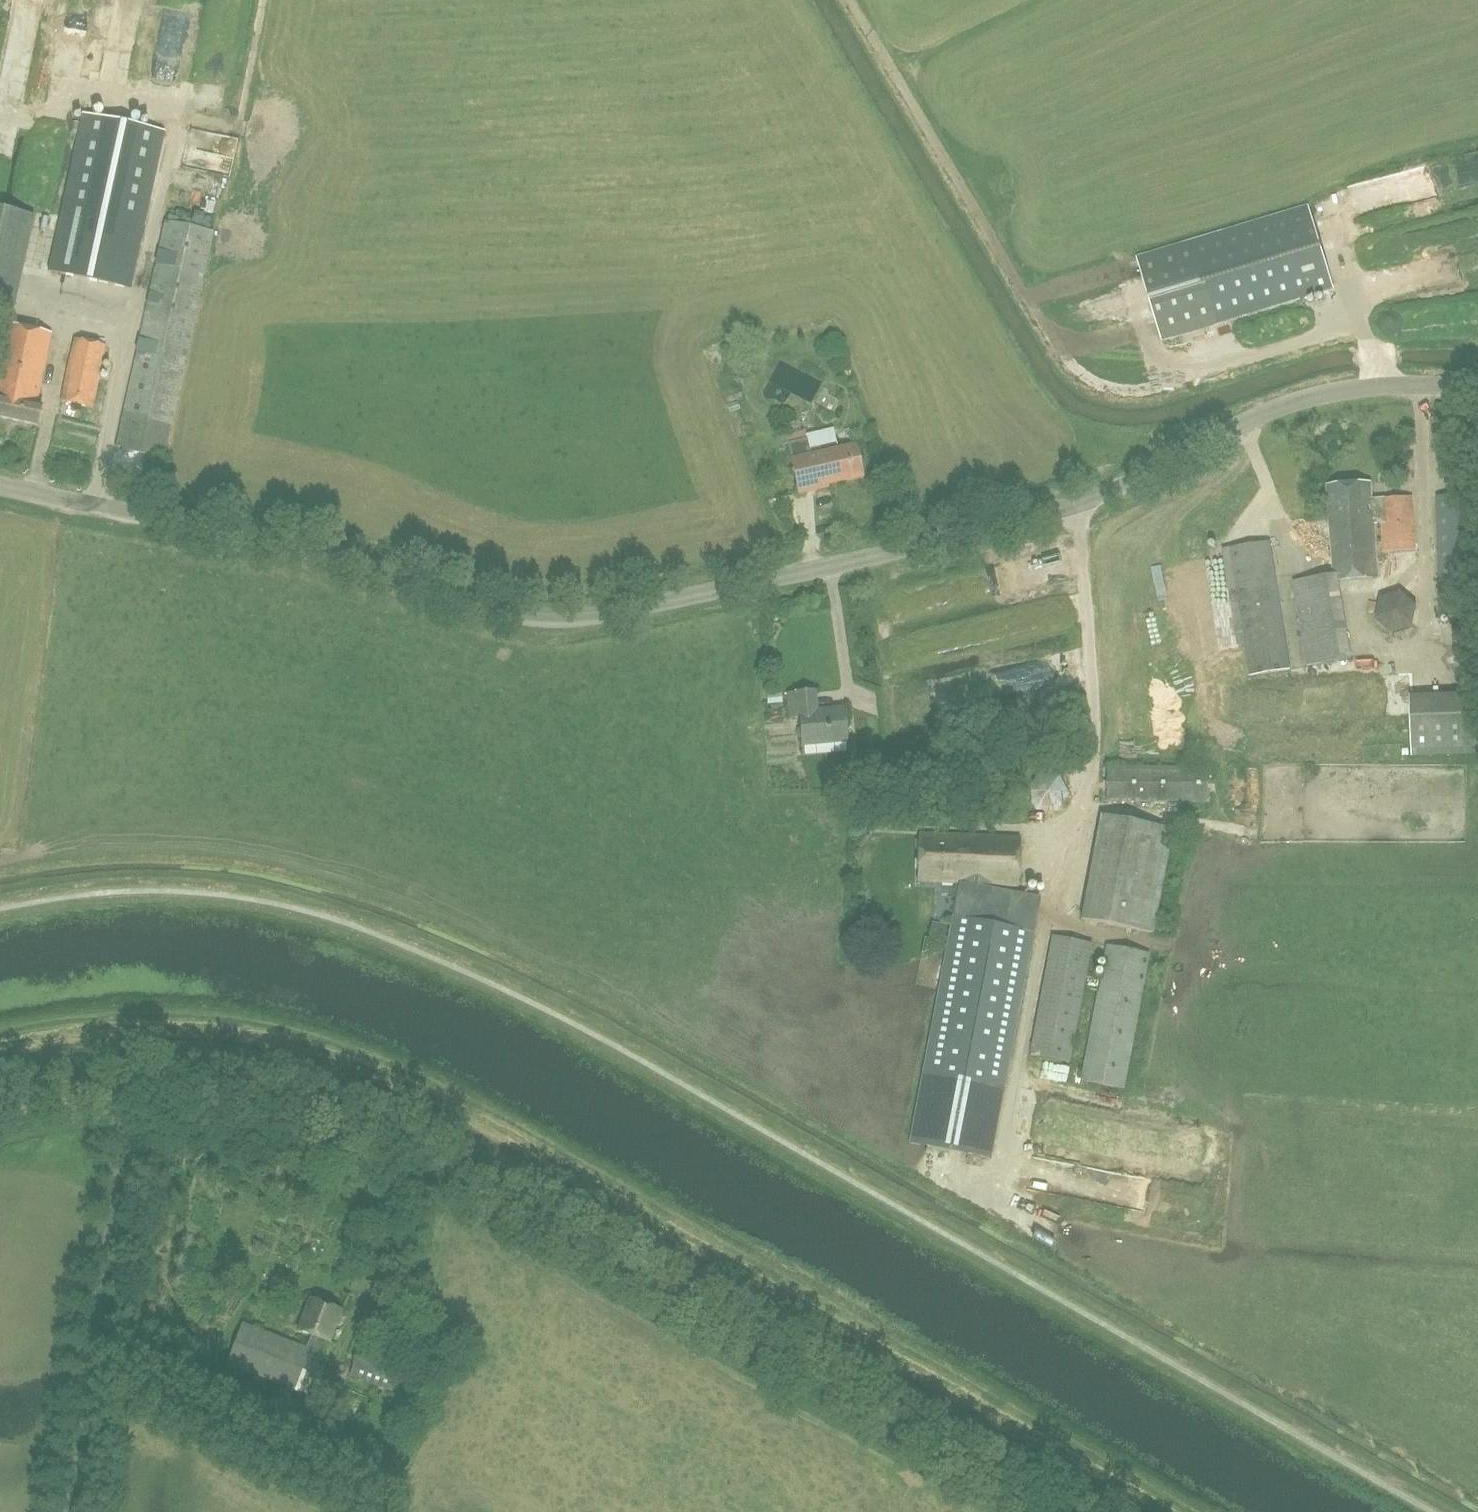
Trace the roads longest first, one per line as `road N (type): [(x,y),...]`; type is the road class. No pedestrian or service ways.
road 1 (unclassified): [(1477,388),(1374,385),(1306,398),(1076,503),(922,545),(587,616),(501,611),(317,554),(0,485)]
road 2 (unclassified): [(1052,1511),(514,1200),(393,1140),(274,1103),(155,1087),(55,1096),(0,1111)]

